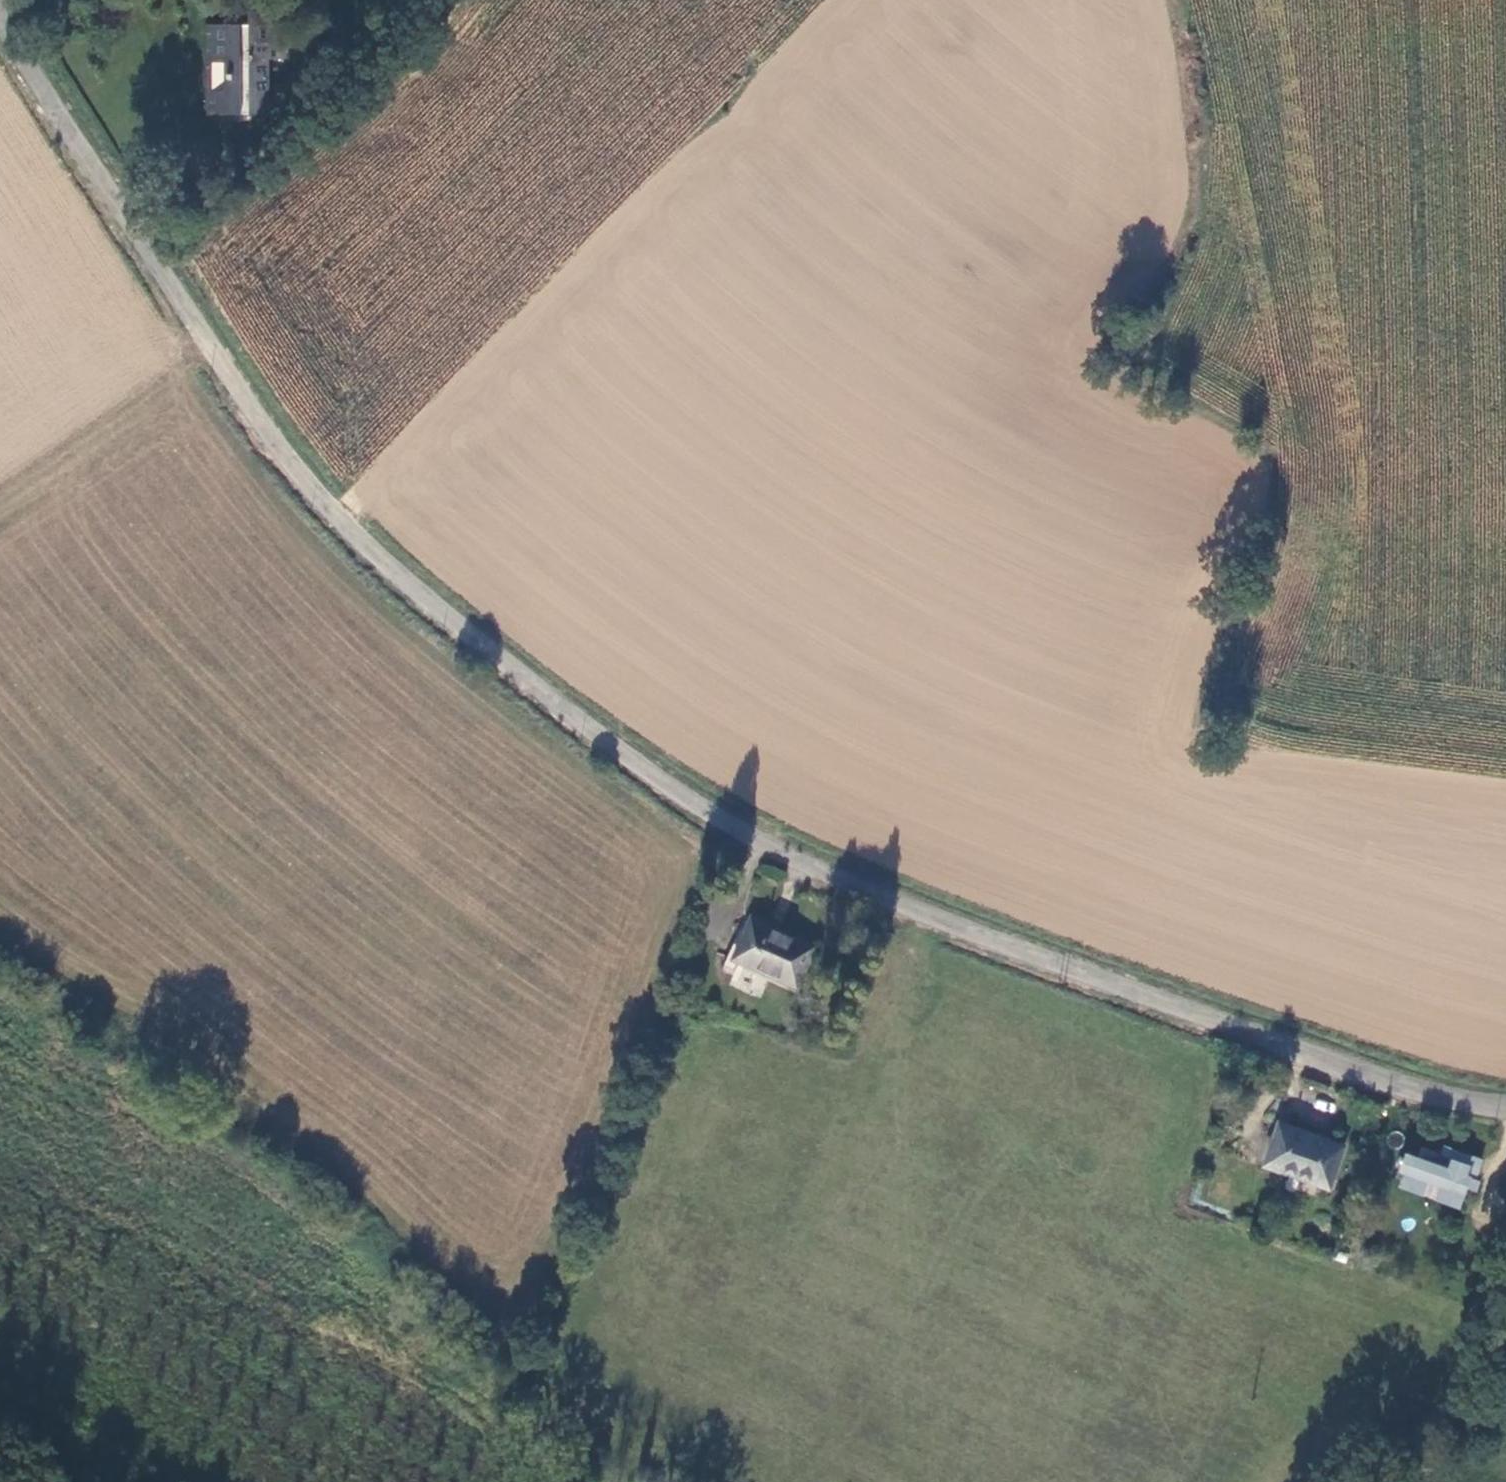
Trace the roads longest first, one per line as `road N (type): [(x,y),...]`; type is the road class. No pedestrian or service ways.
road 1 (unclassified): [(1505,1104),(1404,1088),(875,889),(736,829),(624,755),(345,525),(277,443),(0,13)]

